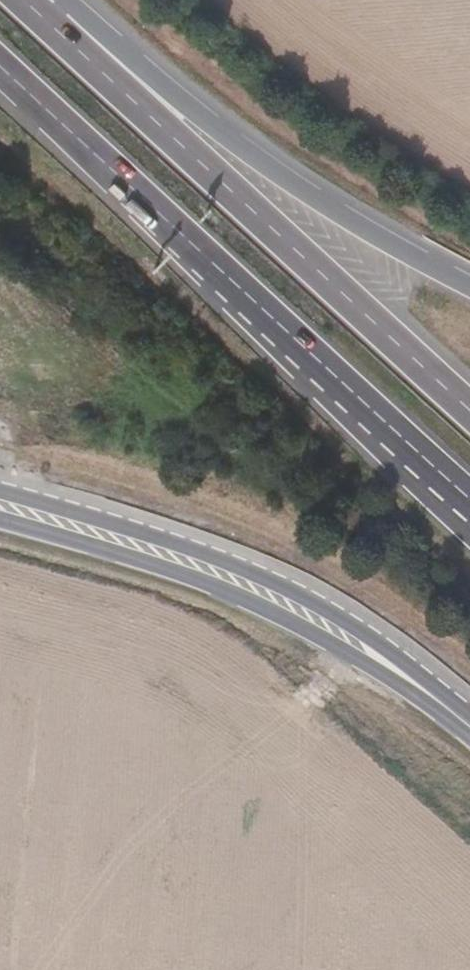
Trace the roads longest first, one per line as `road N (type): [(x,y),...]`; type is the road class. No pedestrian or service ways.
road 1 (trunk): [(0,68),(422,458)]
road 2 (trunk): [(469,406),(240,200),(65,22)]
road 3 (tertiary): [(428,691),(366,634),(291,591),(204,556),(0,494)]
road 4 (trunk): [(469,272),(325,196),(65,22)]
road 5 (tertiary): [(0,518),(245,595),(428,691)]

